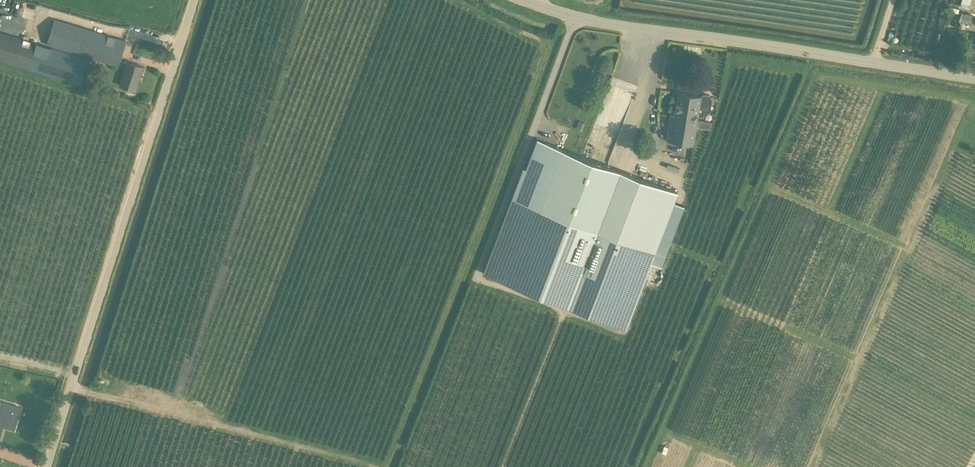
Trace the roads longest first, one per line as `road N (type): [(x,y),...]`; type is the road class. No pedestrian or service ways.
road 1 (unclassified): [(39,466),(197,0)]
road 2 (tertiary): [(528,3),(602,25),(974,79)]

